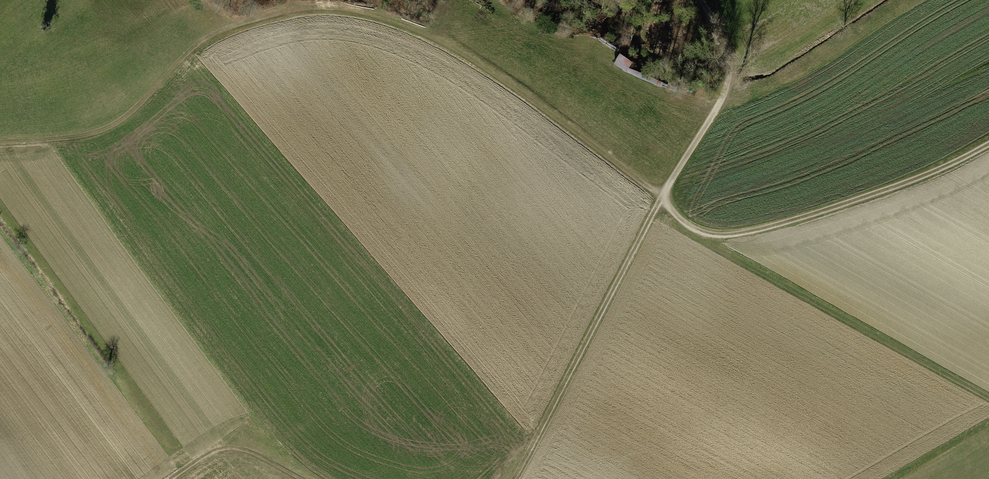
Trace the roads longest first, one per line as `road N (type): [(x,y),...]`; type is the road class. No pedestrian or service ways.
road 1 (track): [(0,139),(82,134),(128,121),(223,36),(278,10),(355,10),(476,56),(659,197)]
road 2 (track): [(988,397),(692,228)]
road 3 (track): [(511,478),(659,197)]
road 4 (track): [(988,143),(813,213),(738,234),(692,228)]
road 5 (track): [(659,197),(729,71),(699,0)]
road 6 (track): [(171,478),(216,451),(244,451),(302,478)]

